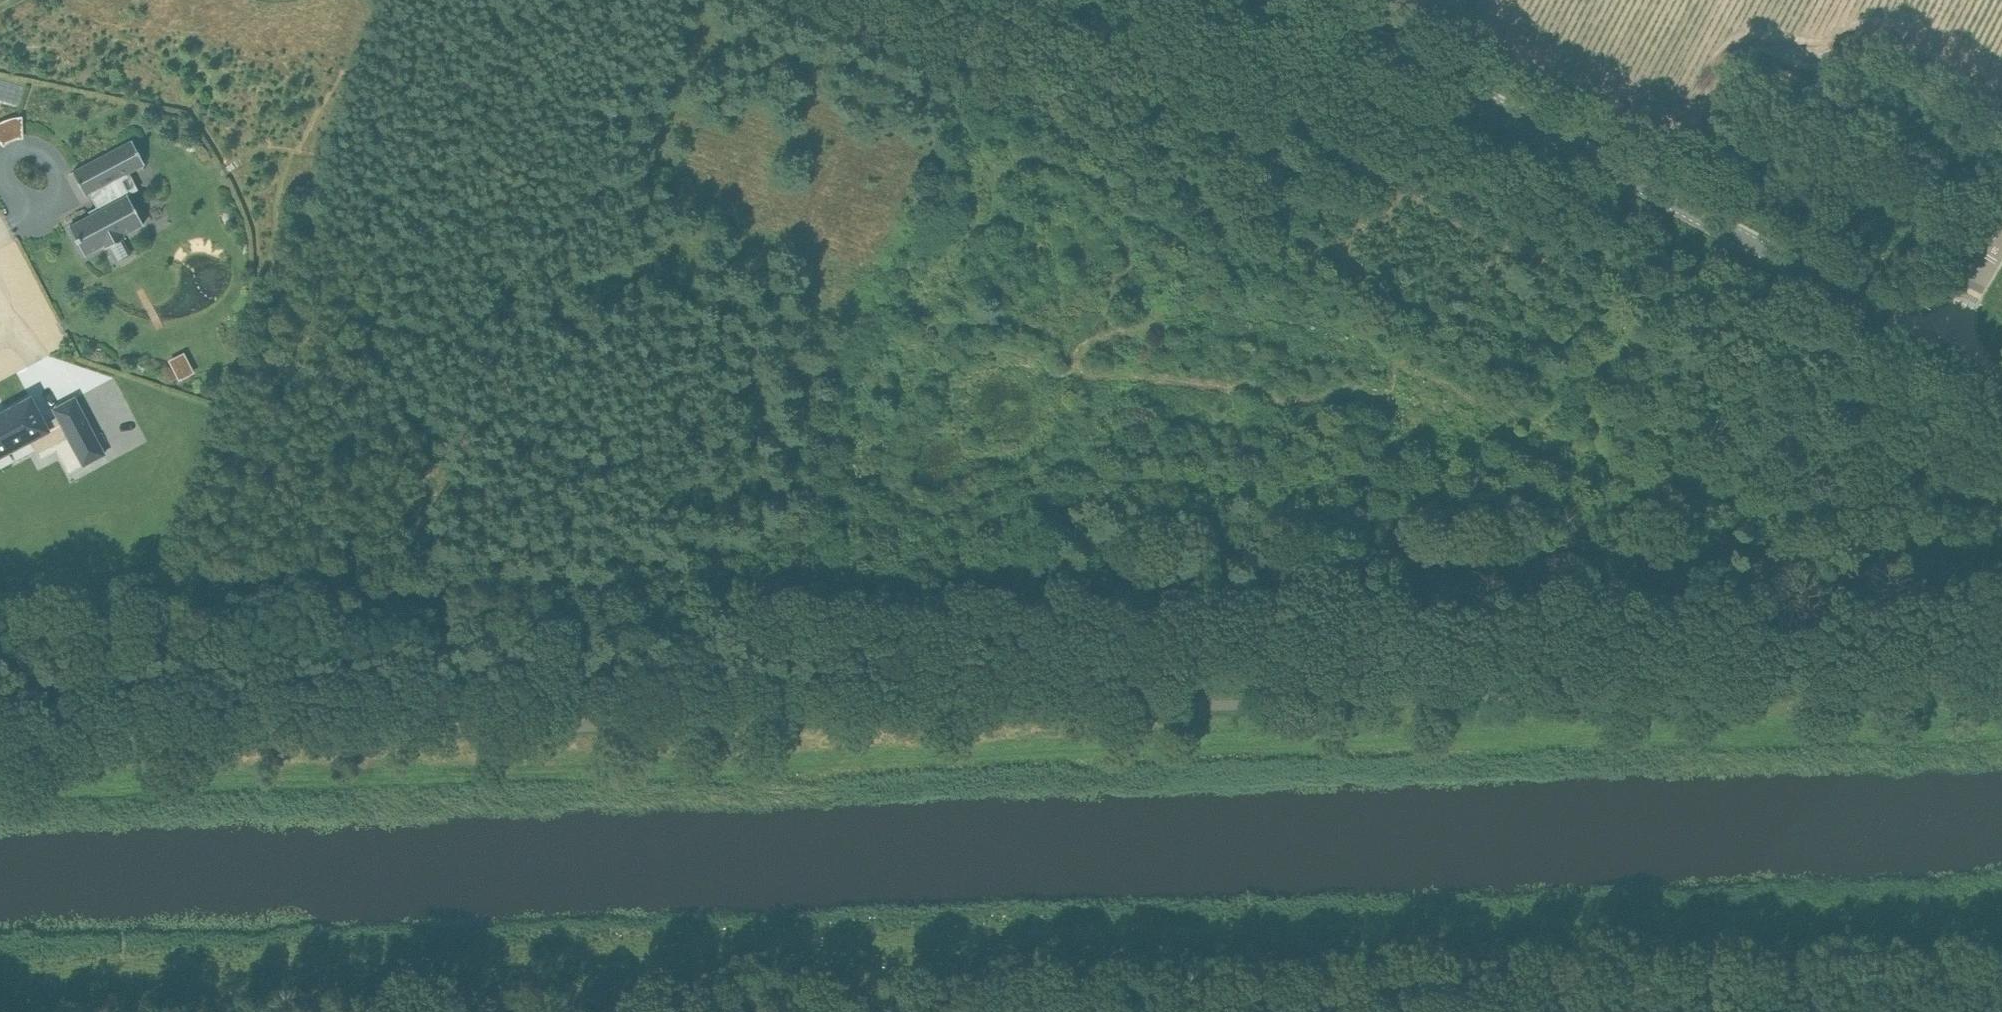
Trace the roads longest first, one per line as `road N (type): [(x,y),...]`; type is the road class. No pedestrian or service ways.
road 1 (track): [(2001,976),(848,1011)]
road 2 (secondary): [(1940,345),(1303,0)]
road 3 (tertiary): [(1940,345),(2001,240)]

